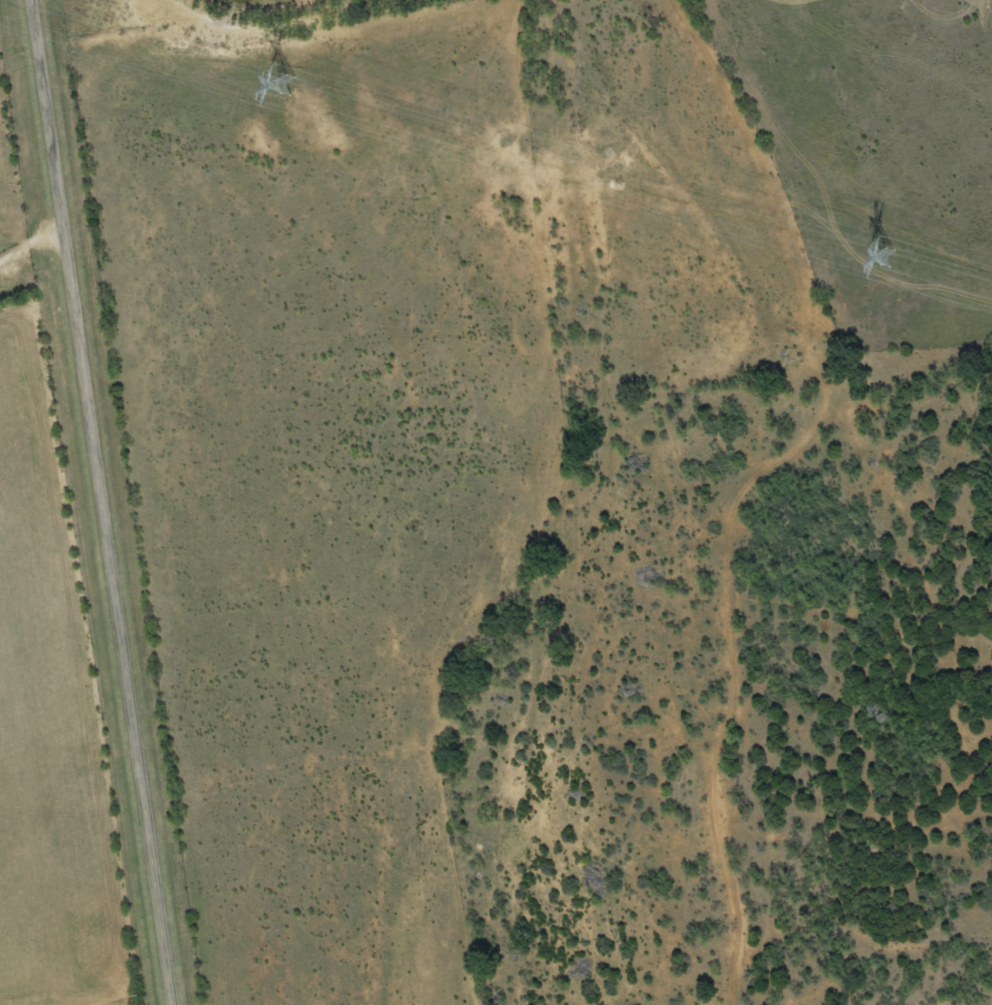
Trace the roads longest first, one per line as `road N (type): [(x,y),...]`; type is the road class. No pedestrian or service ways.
road 1 (tertiary): [(35,0),(174,1004)]

